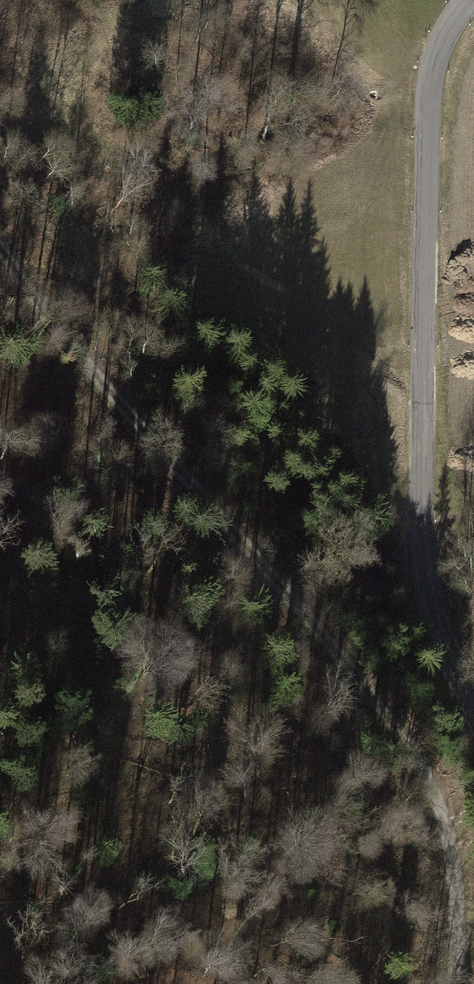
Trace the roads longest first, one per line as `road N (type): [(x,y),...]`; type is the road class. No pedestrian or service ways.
road 1 (track): [(458,983),(450,846),(409,749),(0,251)]
road 2 (tertiary): [(467,0),(441,38),(432,77),(423,538),(433,618),(473,704)]

